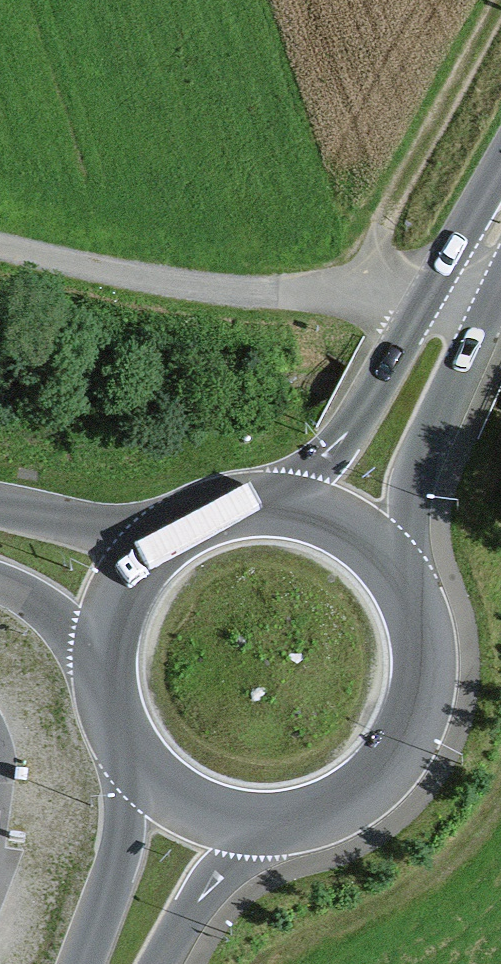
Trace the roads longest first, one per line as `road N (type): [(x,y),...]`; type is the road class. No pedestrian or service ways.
road 1 (track): [(500,305),(351,288),(269,292),(186,283),(0,246)]
road 2 (primary): [(208,814),(261,825),(315,818),(364,794),(402,754),(423,704),(427,650),(412,597),(381,553),(336,521)]
road 3 (primary): [(500,221),(336,521)]
road 4 (track): [(351,288),(500,5)]
road 5 (track): [(291,963),(435,885),(491,830),(500,808)]
road 6 (primary): [(122,602),(109,651),(112,701),(131,749),(164,787),(208,814)]
road 7 (primary): [(336,521),(253,507),(212,517),(144,566),(122,602)]
road 8 (primary): [(128,963),(208,814)]
road 9 (unclassified): [(0,544),(54,562),(122,602)]

